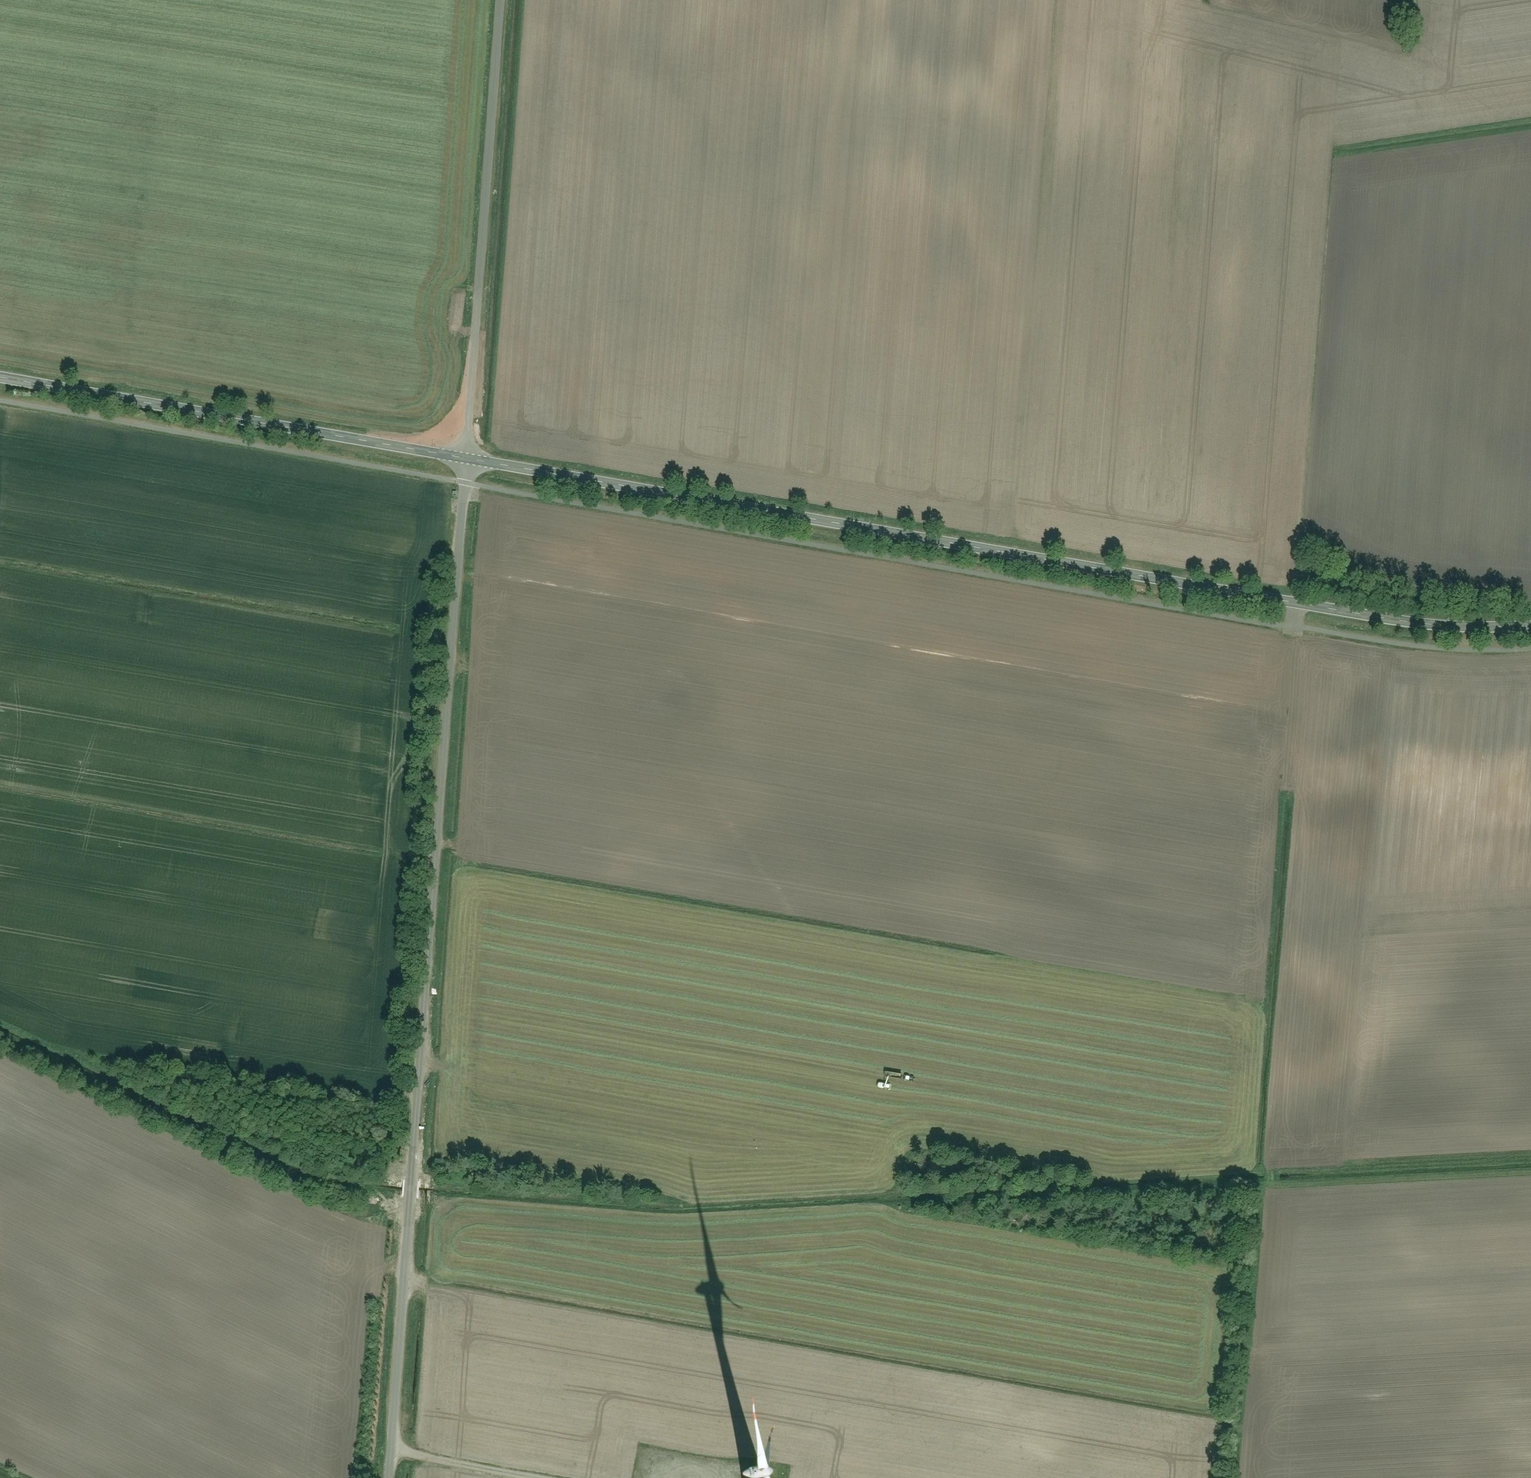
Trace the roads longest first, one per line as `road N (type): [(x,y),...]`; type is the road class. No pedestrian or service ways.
road 1 (tertiary): [(470,457),(1373,616),(1530,626)]
road 2 (unclassified): [(470,457),(392,1477)]
road 3 (tertiary): [(0,375),(470,457)]
road 4 (unclassified): [(503,0),(470,457)]

